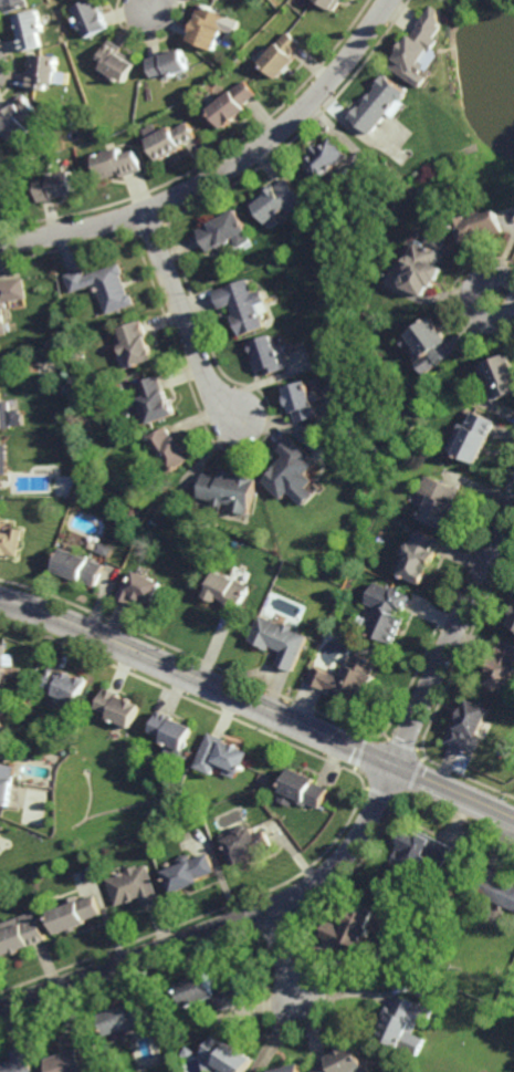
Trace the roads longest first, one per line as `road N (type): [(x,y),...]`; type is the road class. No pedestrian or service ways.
road 1 (residential): [(513,497),(395,768),(336,868),(266,910),(0,1011)]
road 2 (residential): [(391,0),(308,106),(206,184),(145,216),(0,245)]
road 3 (tertiary): [(395,768),(0,602)]
road 4 (residential): [(145,216),(201,366),(237,418)]
road 5 (tertiary): [(513,820),(395,768)]

